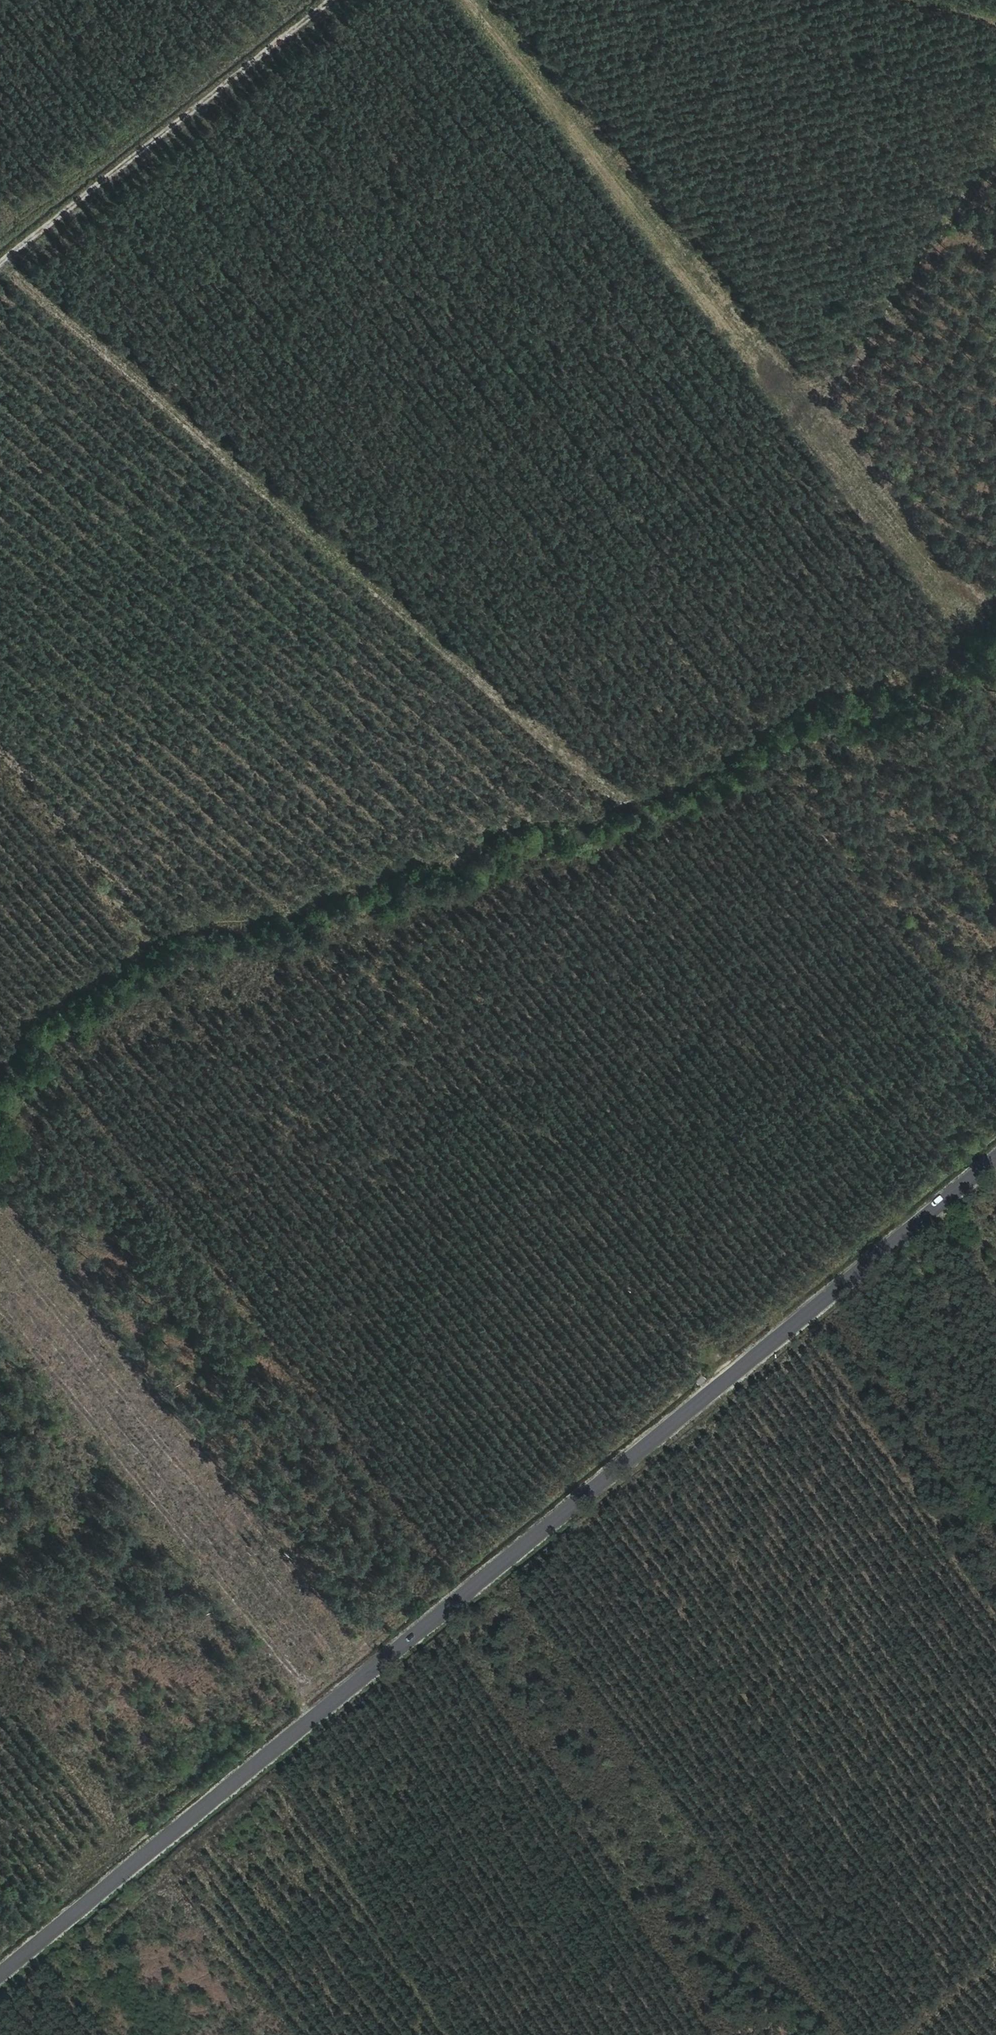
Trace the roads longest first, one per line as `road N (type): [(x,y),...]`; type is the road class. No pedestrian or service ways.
road 1 (track): [(475,0),(974,615)]
road 2 (track): [(333,0),(0,264)]

